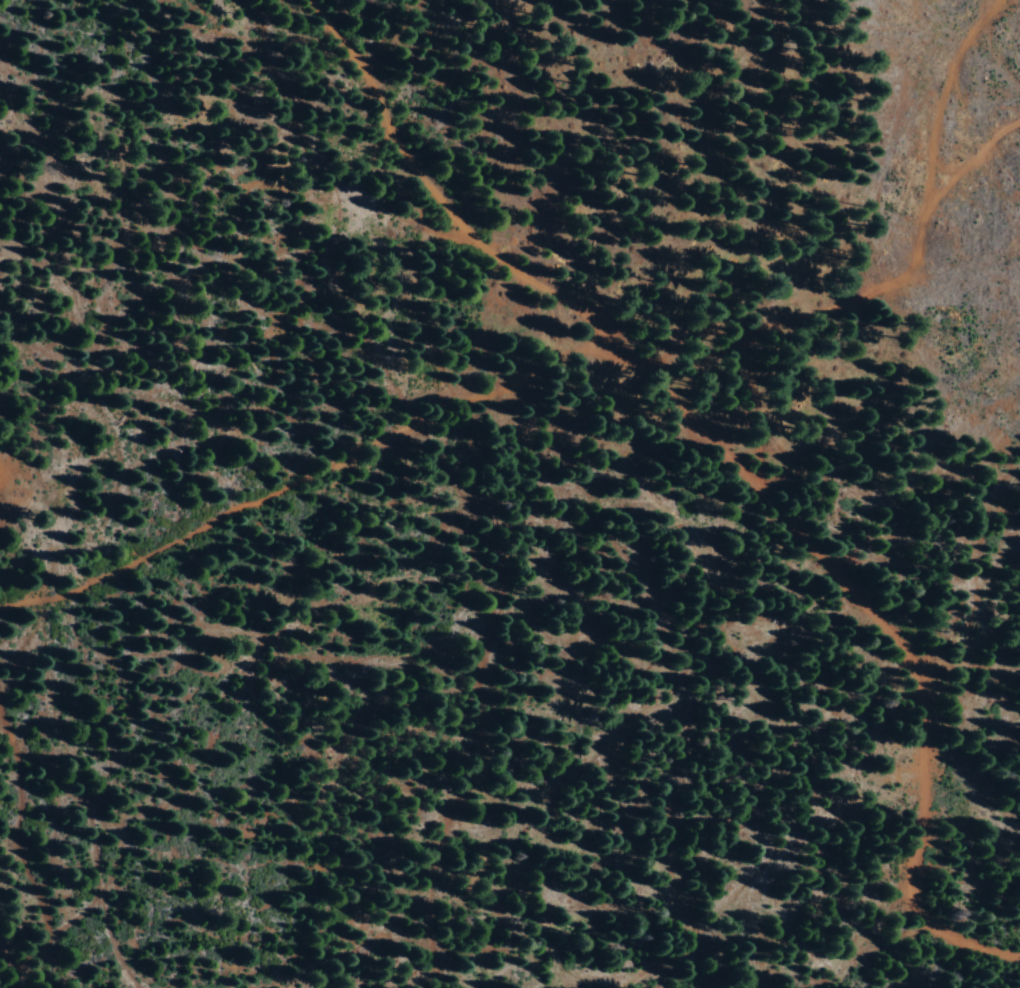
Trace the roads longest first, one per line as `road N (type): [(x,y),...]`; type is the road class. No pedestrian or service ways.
road 1 (track): [(320,0),(381,67),(509,269),(726,436),(899,632),(921,699),(926,856),(971,917),(1019,955)]

